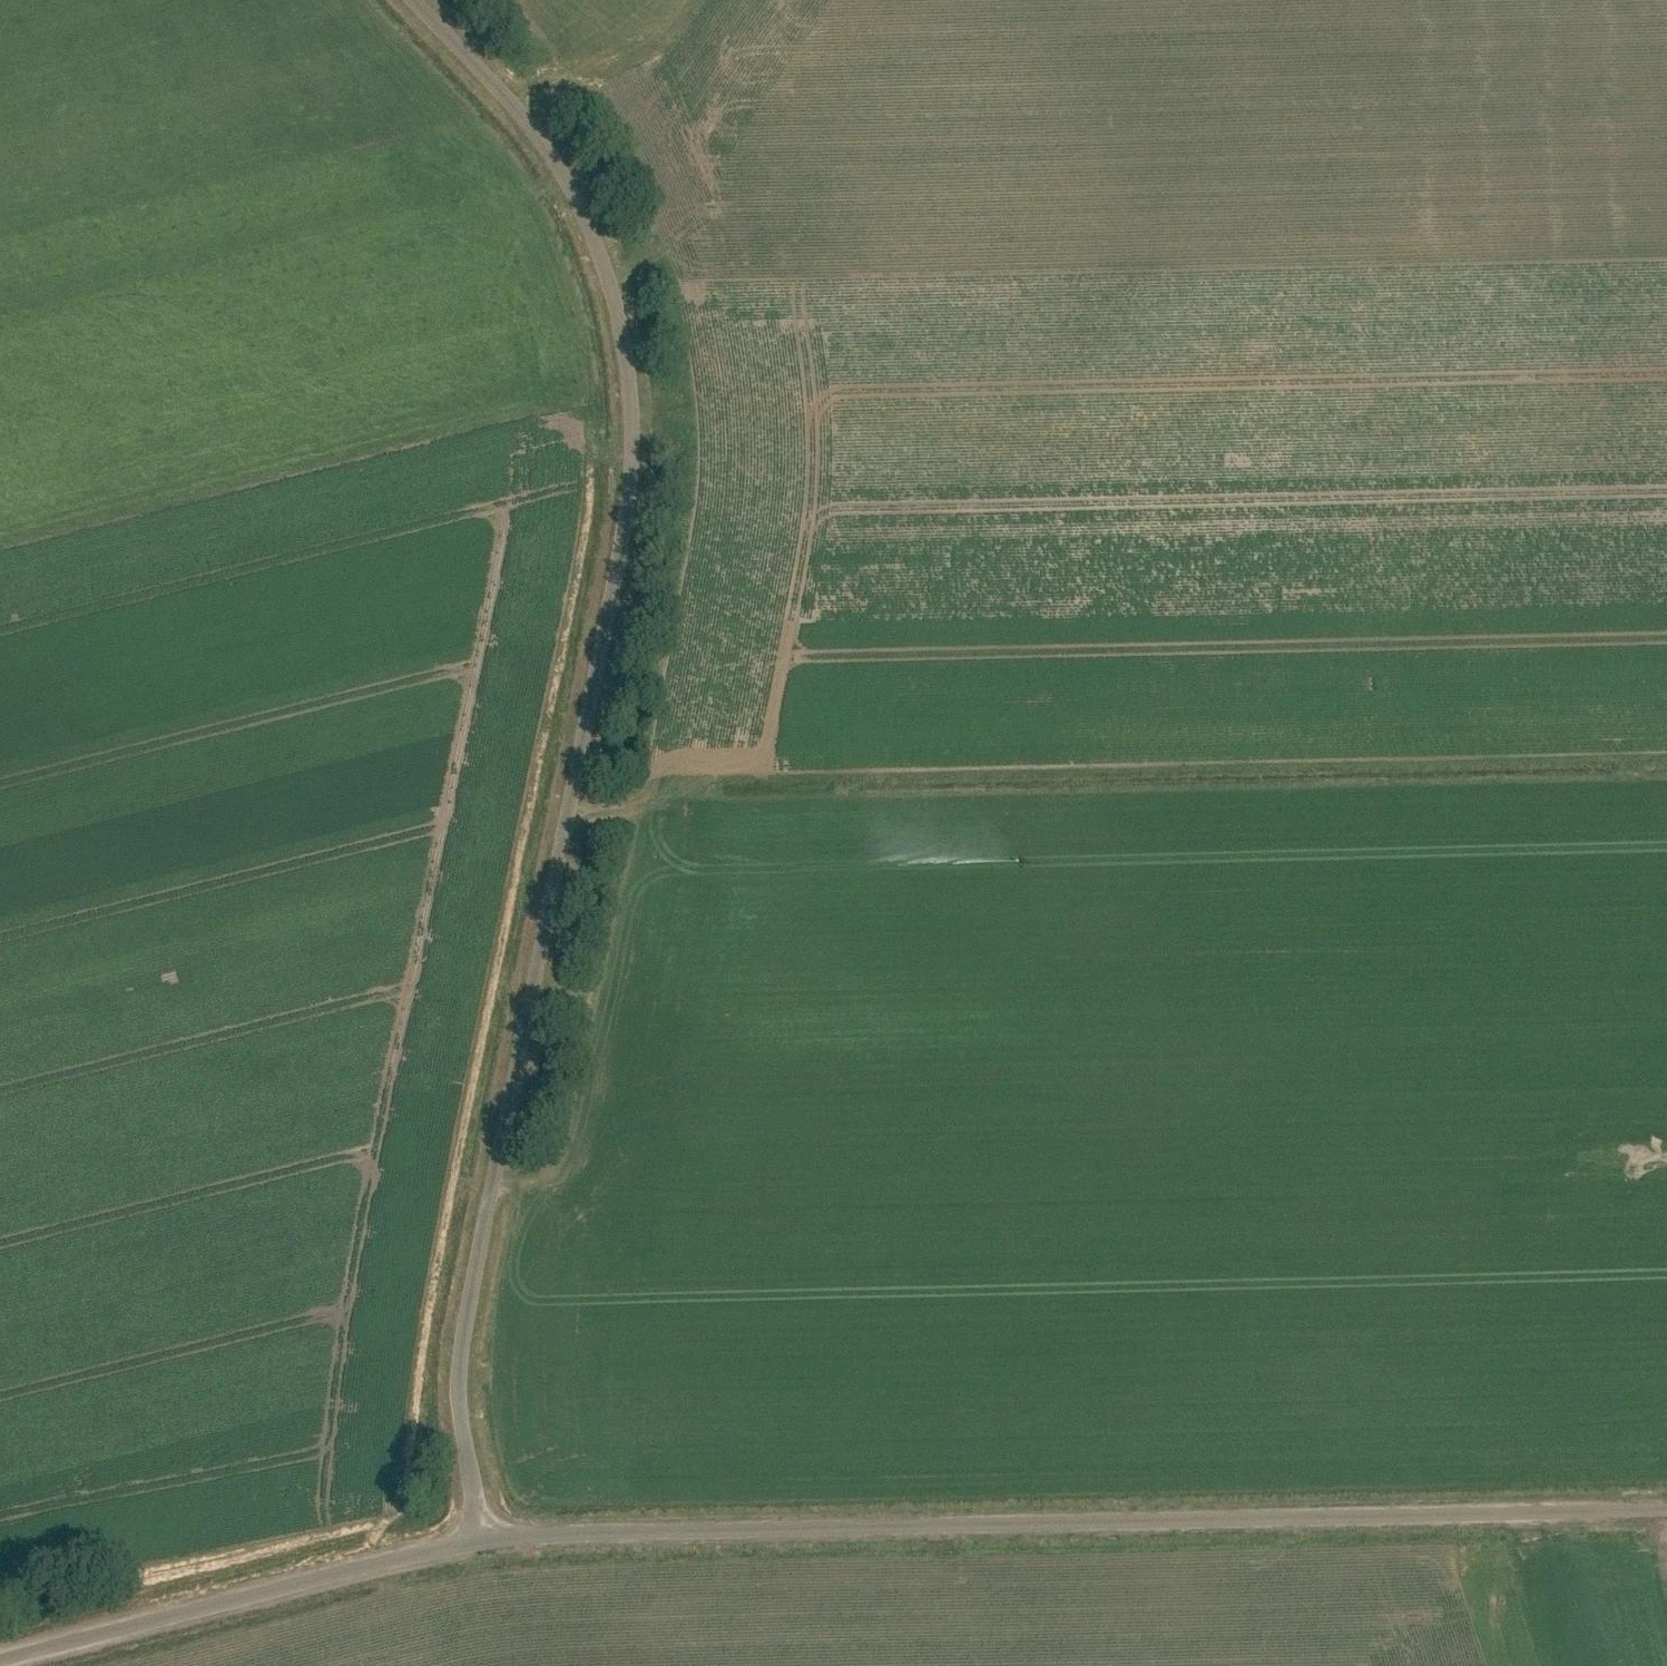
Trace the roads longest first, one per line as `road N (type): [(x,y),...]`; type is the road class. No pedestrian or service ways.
road 1 (unclassified): [(481,1541),(458,1401),(472,1281),(625,517),(632,407),(603,260),(572,192),(535,133),(410,0)]
road 2 (unclassified): [(481,1541),(1666,1508)]
road 3 (unclassified): [(0,1658),(481,1541)]

